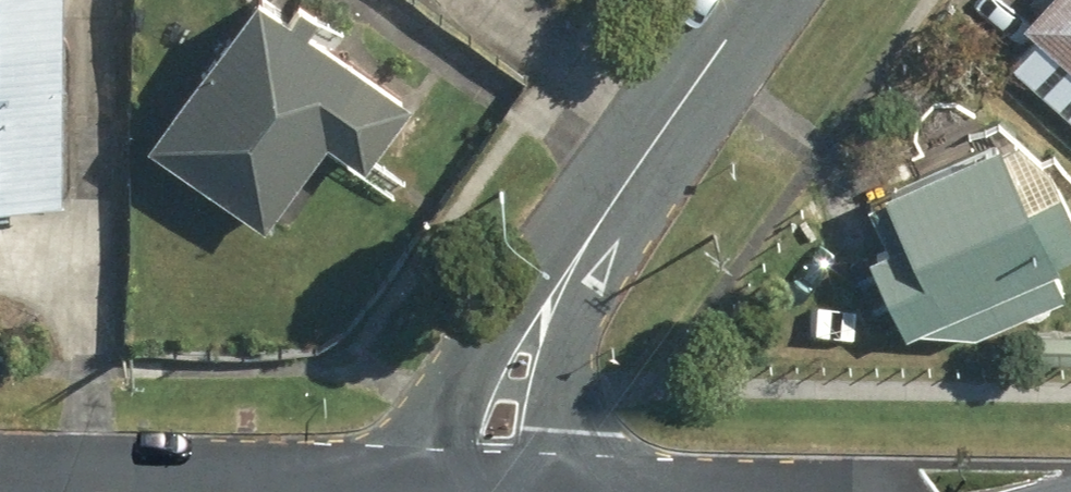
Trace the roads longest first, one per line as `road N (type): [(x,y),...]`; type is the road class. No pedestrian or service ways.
road 1 (residential): [(779,0),(492,432),(421,491)]

